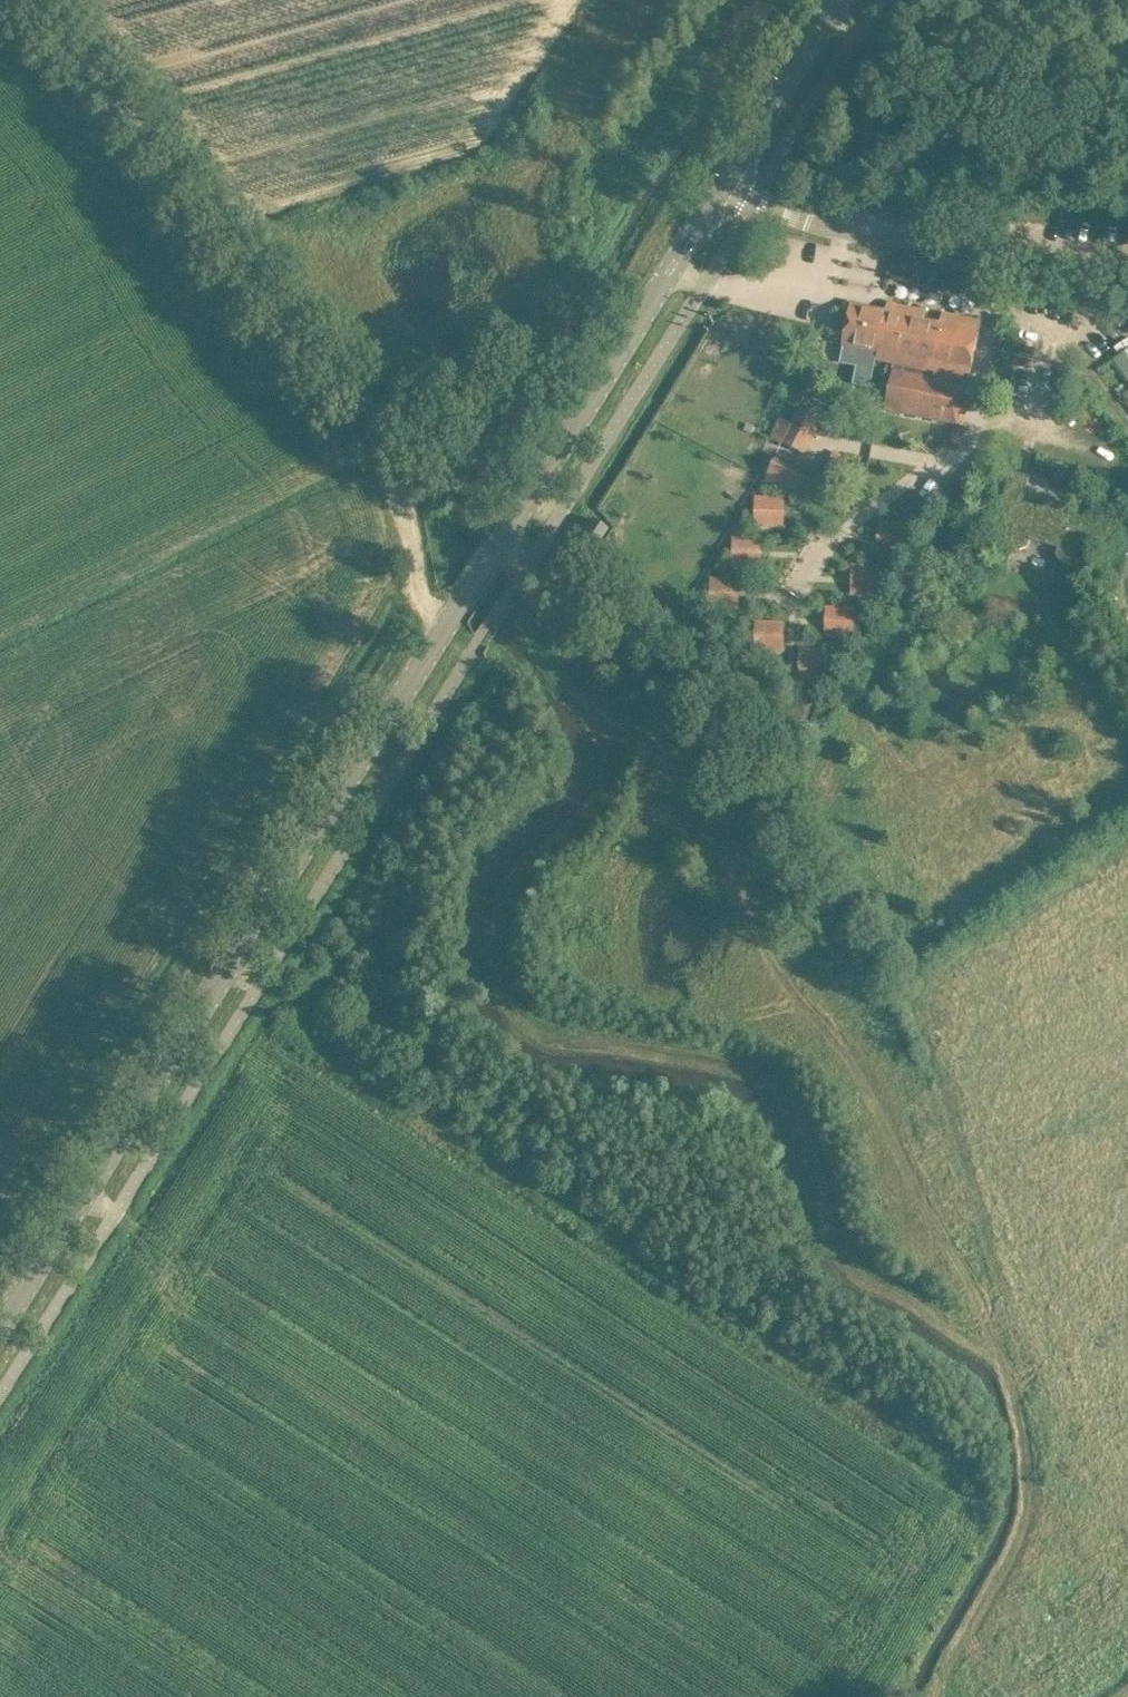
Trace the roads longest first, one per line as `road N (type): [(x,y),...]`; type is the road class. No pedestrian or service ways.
road 1 (tertiary): [(0,1329),(723,183)]
road 2 (track): [(20,0),(125,115),(371,439),(421,591),(446,624)]
road 3 (unclassified): [(1127,250),(807,224),(723,183)]
road 4 (tertiary): [(723,183),(841,0)]

